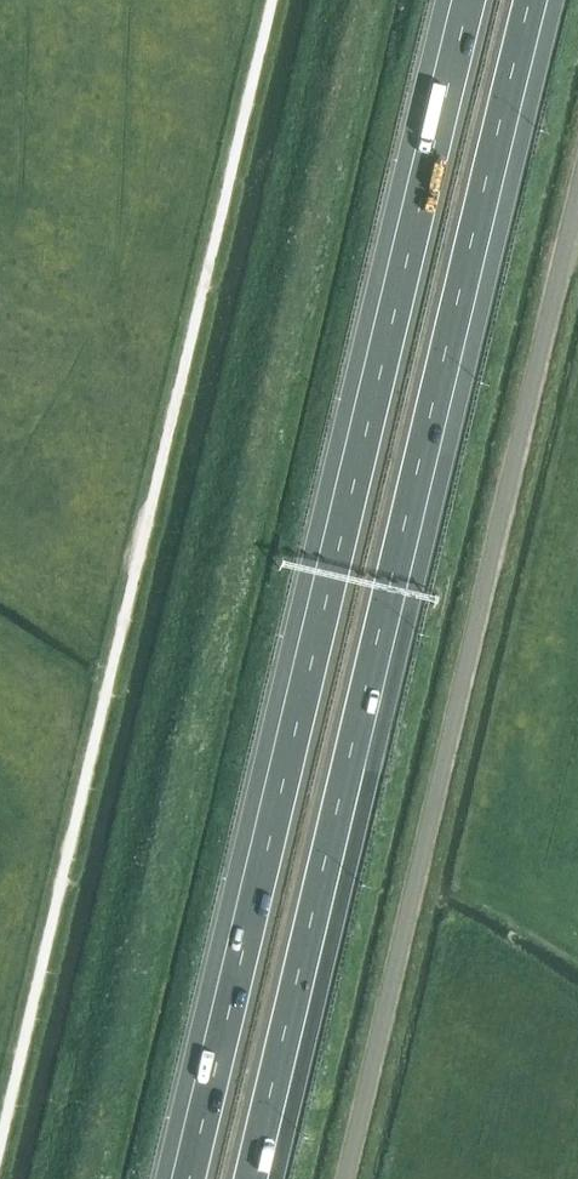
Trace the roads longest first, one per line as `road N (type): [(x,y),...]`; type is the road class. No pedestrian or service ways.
road 1 (motorway): [(466,0),(385,302),(177,1178)]
road 2 (motorway): [(257,1178),(541,0)]
road 3 (unclassified): [(345,1178),(577,191)]

